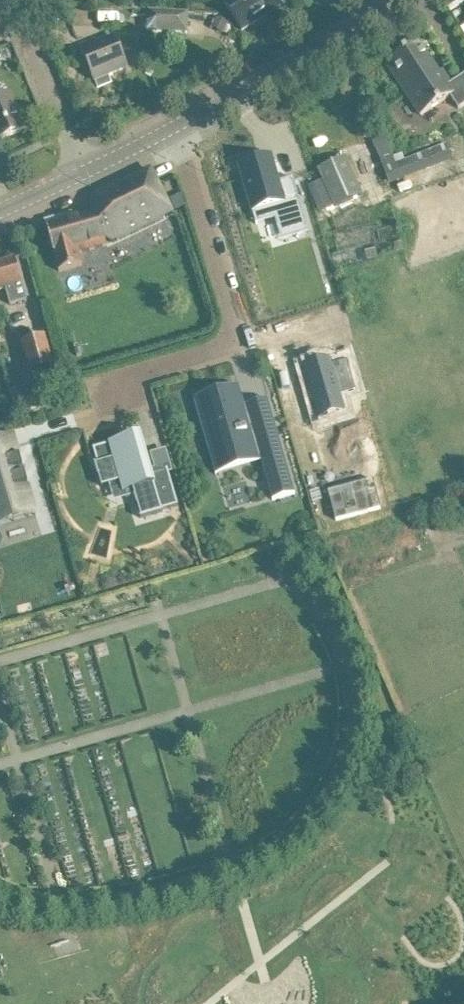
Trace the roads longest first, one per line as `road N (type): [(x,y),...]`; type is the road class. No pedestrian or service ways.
road 1 (residential): [(169,130),(233,326),(215,350),(94,387)]
road 2 (tertiary): [(169,130),(389,0)]
road 3 (residential): [(84,173),(22,0)]

